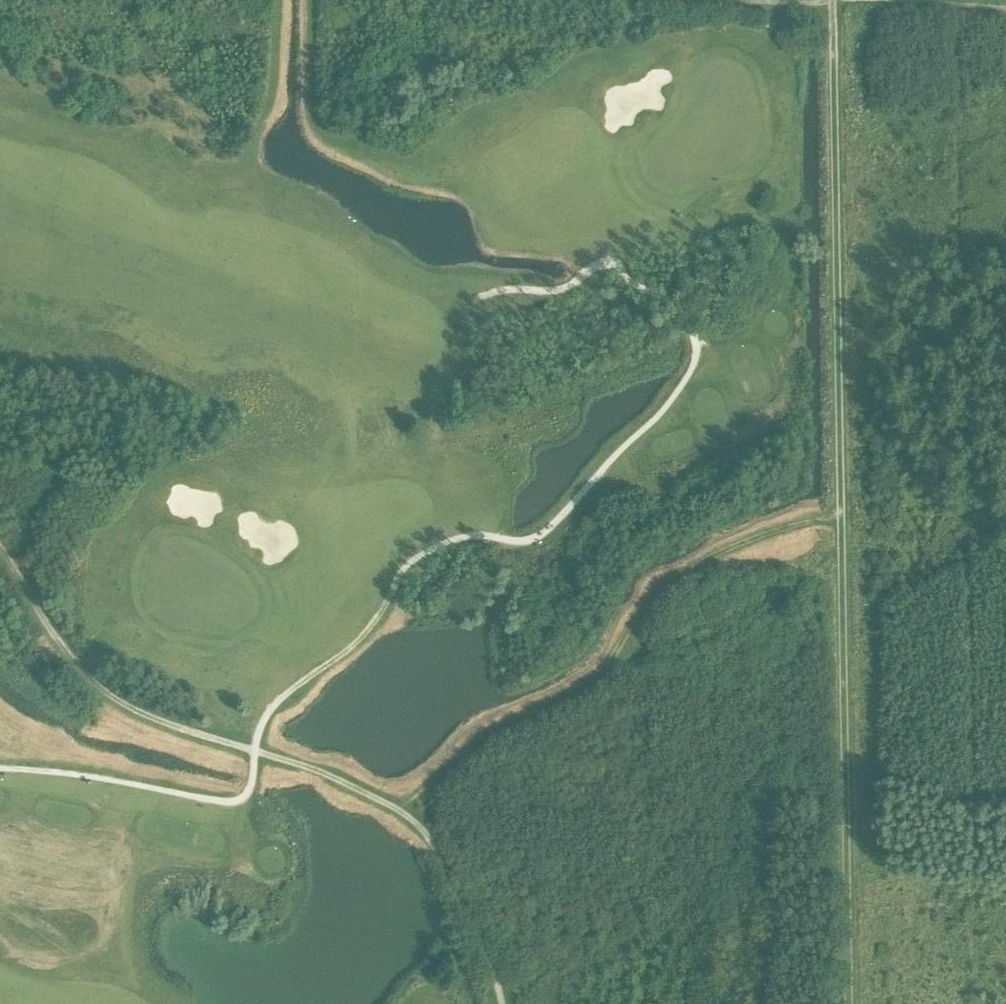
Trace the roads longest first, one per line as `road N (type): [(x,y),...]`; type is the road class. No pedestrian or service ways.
road 1 (track): [(841,511),(832,4)]
road 2 (track): [(849,1003),(841,511)]

